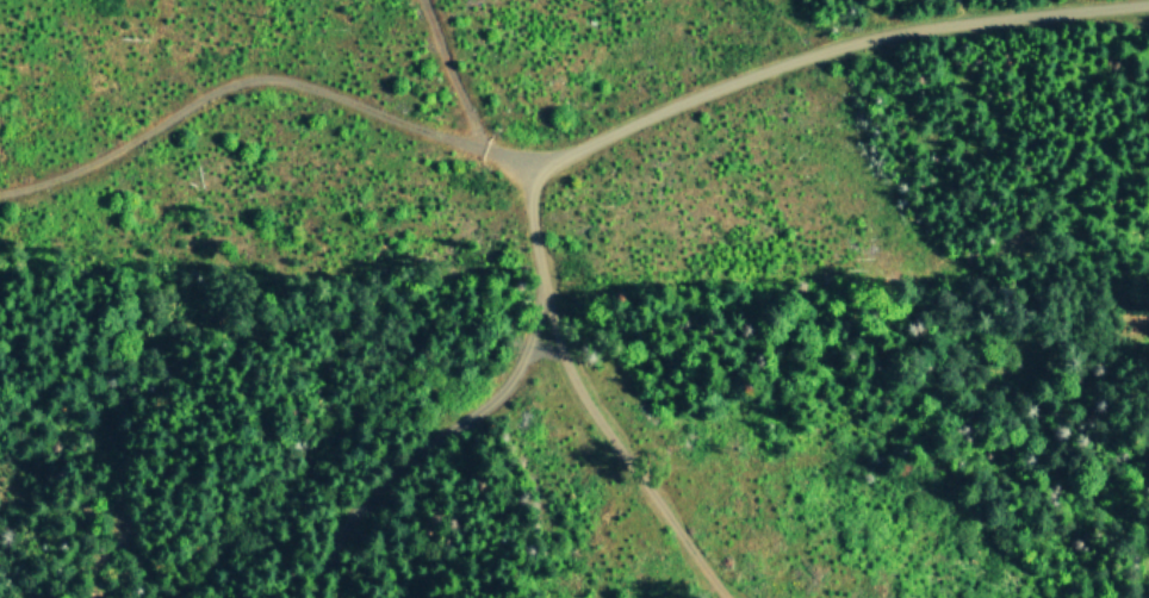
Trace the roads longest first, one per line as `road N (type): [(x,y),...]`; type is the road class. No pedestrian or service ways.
road 1 (residential): [(0,206),(86,177),(246,80),(281,82),(399,126),(520,155),(579,143),(791,55),(843,42),(1148,1)]
road 2 (track): [(520,155),(549,312),(594,423),(701,597)]
road 3 (track): [(542,279),(526,350),(501,390),(340,530),(311,597)]
road 4 (track): [(486,151),(417,0)]

